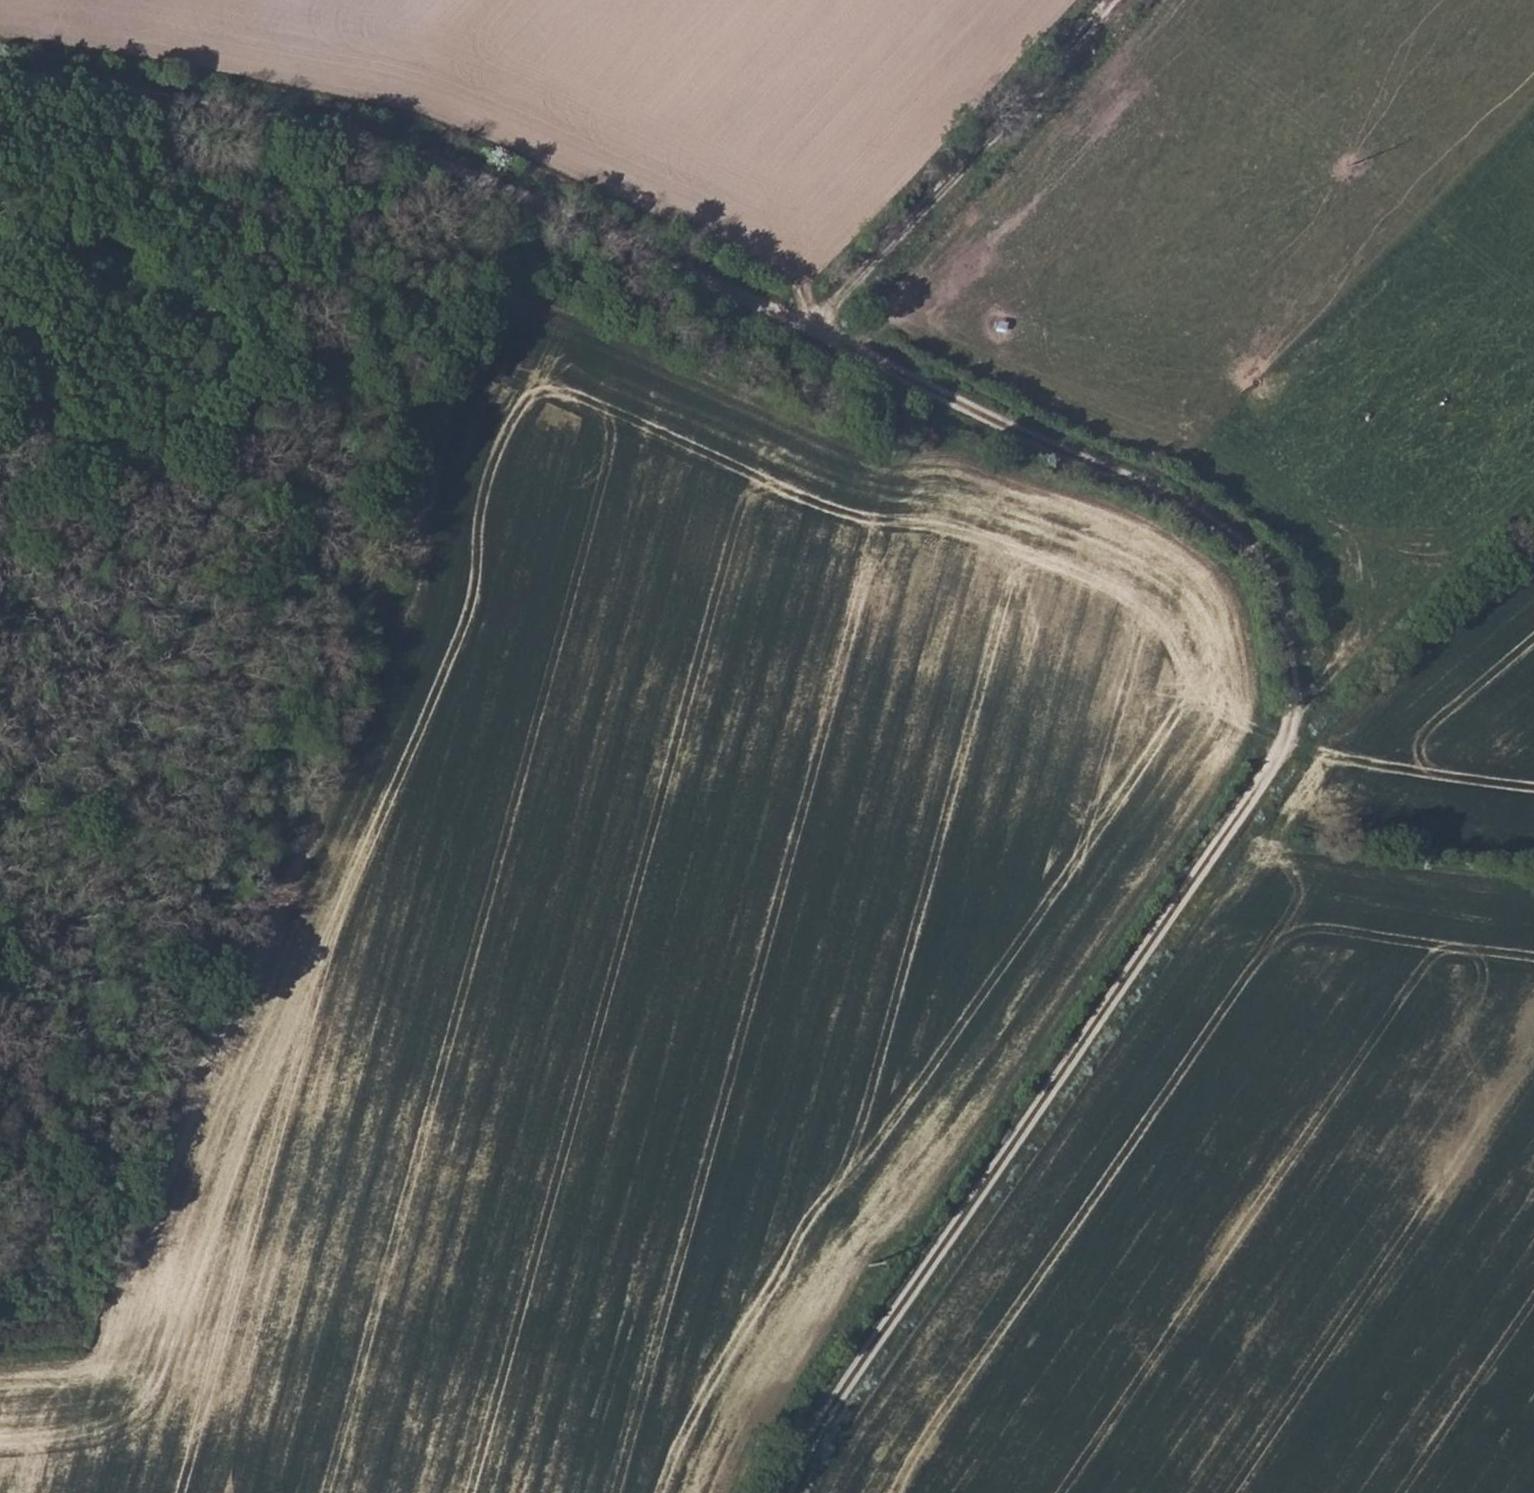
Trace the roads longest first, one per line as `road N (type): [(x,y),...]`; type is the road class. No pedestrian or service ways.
road 1 (track): [(784,1492),(815,1430),(1282,747),(1291,699),(1271,592),(1255,557),(1163,491),(1018,432),(479,178),(248,116),(0,76)]

